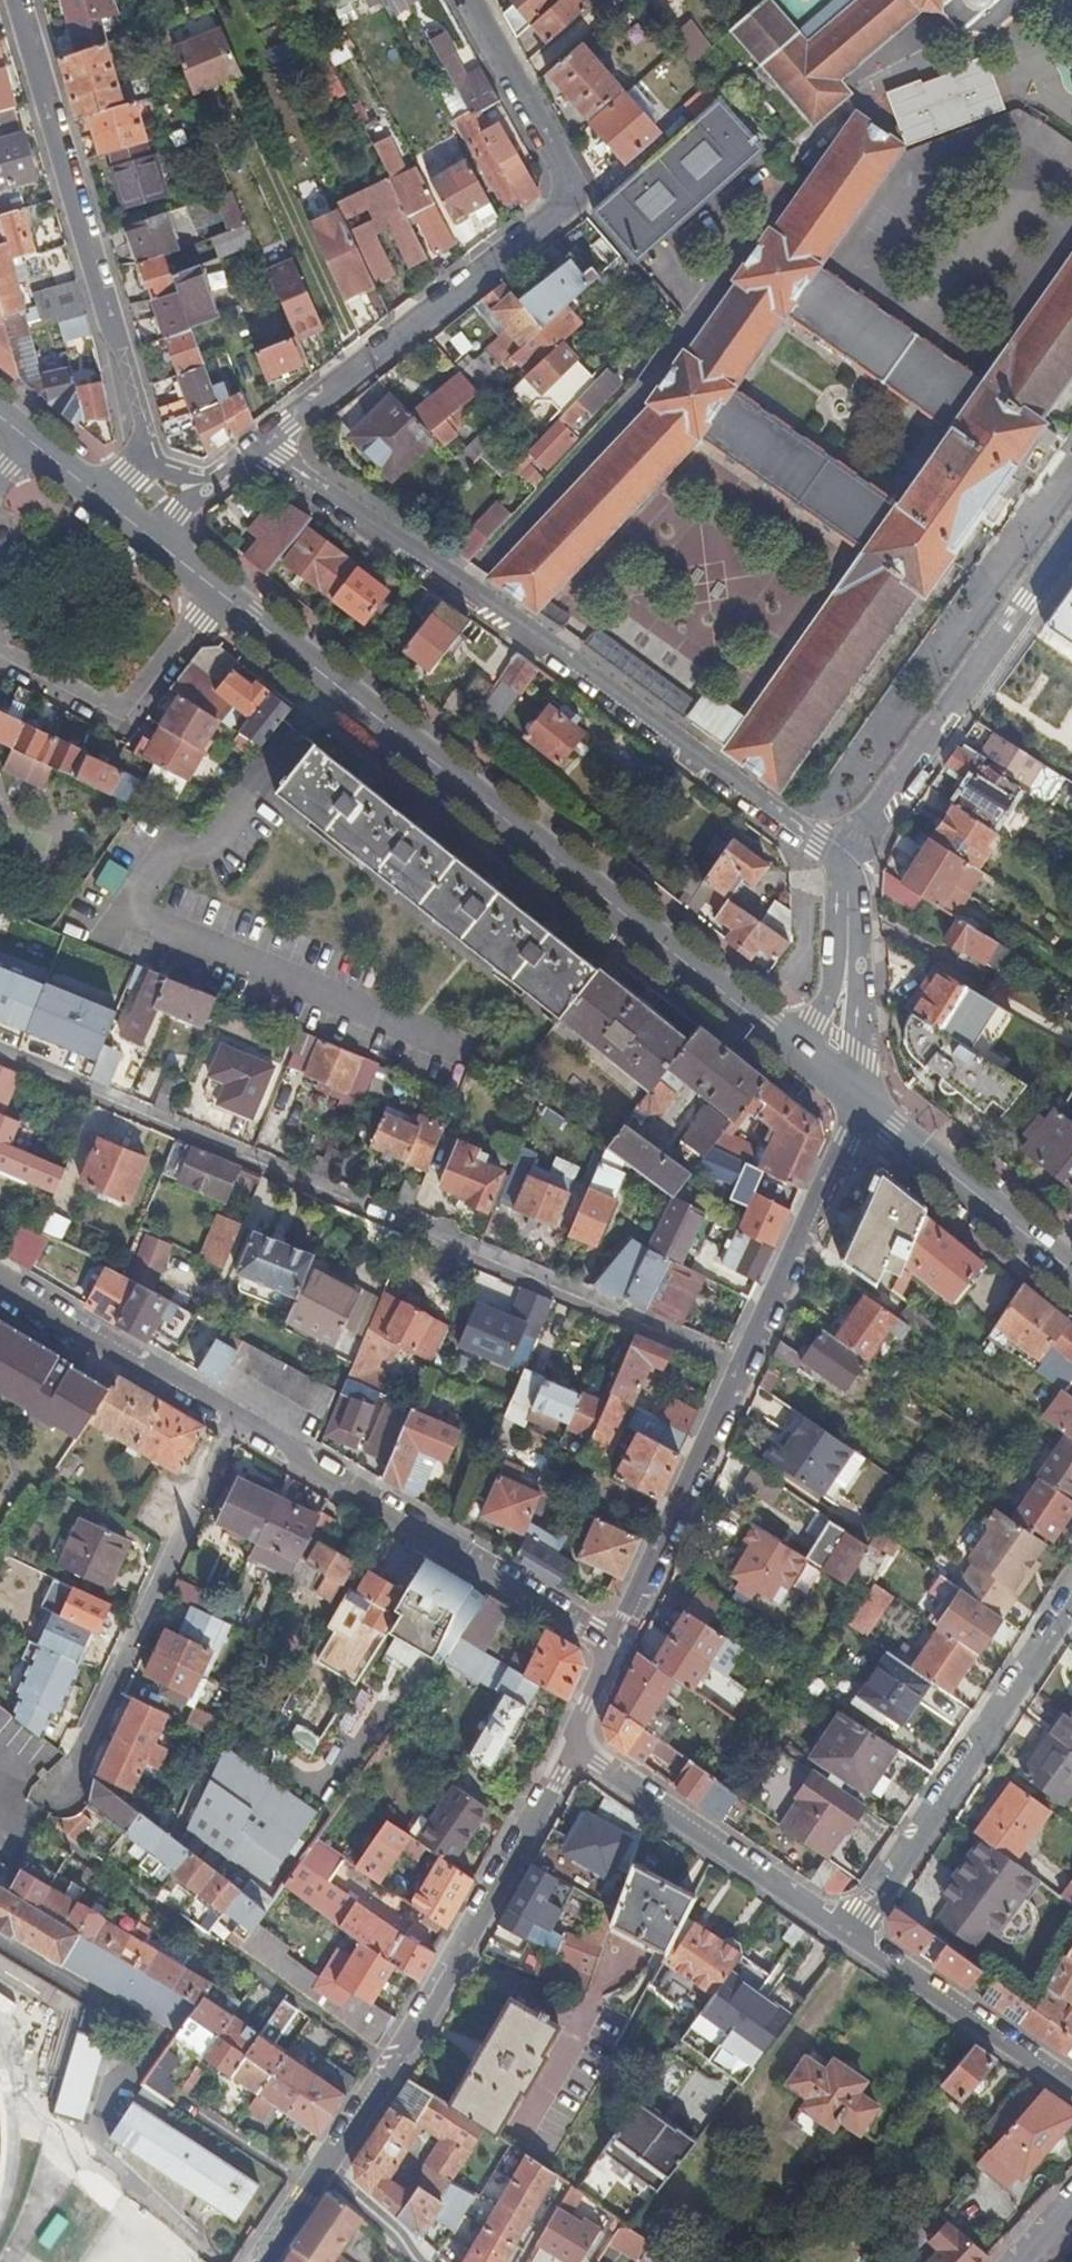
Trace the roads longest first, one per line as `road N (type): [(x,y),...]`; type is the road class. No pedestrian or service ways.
road 1 (residential): [(740,1364),(0,1051)]
road 2 (tertiary): [(218,592),(823,1074)]
road 3 (residential): [(842,863),(259,444)]
road 4 (residential): [(259,444),(571,190),(462,0)]
road 5 (unclassified): [(16,0),(148,458)]
road 6 (residential): [(230,1422),(615,1645)]
road 7 (residential): [(392,2067),(42,1827)]
road 8 (residential): [(842,863),(1071,528)]
road 9 (residential): [(847,1937),(1071,1599)]
road 10 (residential): [(60,1788),(230,1422)]
road 11 (residential): [(392,2067),(571,1745)]
road 12 (residential): [(571,1745),(847,1937)]
road 13 (residential): [(740,1364),(615,1645)]
road 14 (residential): [(218,592),(117,714),(0,652)]
road 15 (residential): [(860,1105),(740,1364)]
road 16 (residential): [(847,1937),(1071,2095)]
road 17 (tertiary): [(860,1105),(1071,1273)]
road 18 (residential): [(0,1287),(230,1422)]
road 19 (residential): [(823,1074),(846,978),(842,863)]
road 20 (residential): [(313,2186),(176,2096)]
road 21 (unclassified): [(323,2170),(418,2261)]
road 22 (residential): [(323,2170),(392,2067)]

